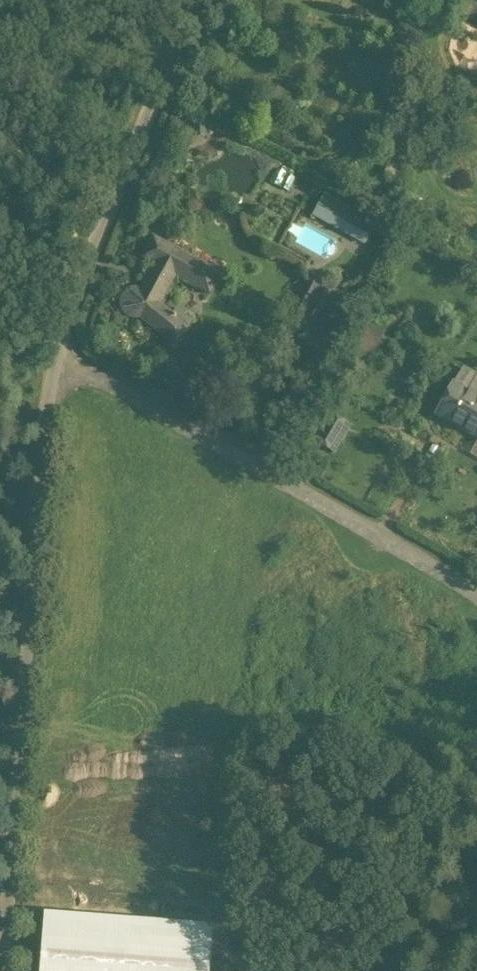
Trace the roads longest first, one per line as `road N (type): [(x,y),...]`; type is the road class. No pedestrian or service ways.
road 1 (unclassified): [(56,355),(3,970)]
road 2 (unclassified): [(476,596),(56,355)]
road 3 (unclassified): [(197,0),(56,355)]

